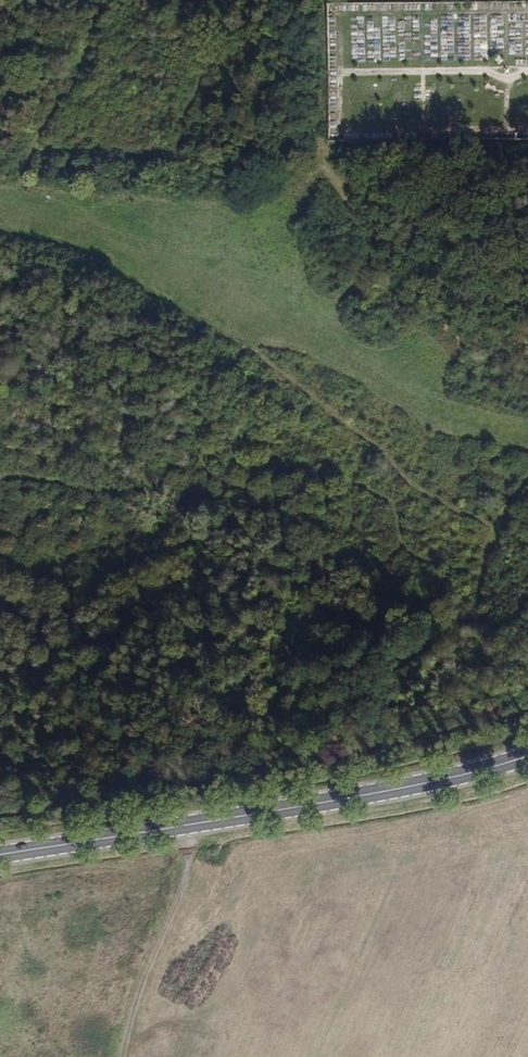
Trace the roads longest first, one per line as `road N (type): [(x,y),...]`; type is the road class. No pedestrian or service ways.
road 1 (primary): [(0,853),(376,791),(527,756)]
road 2 (track): [(190,822),(184,893),(128,1056)]

